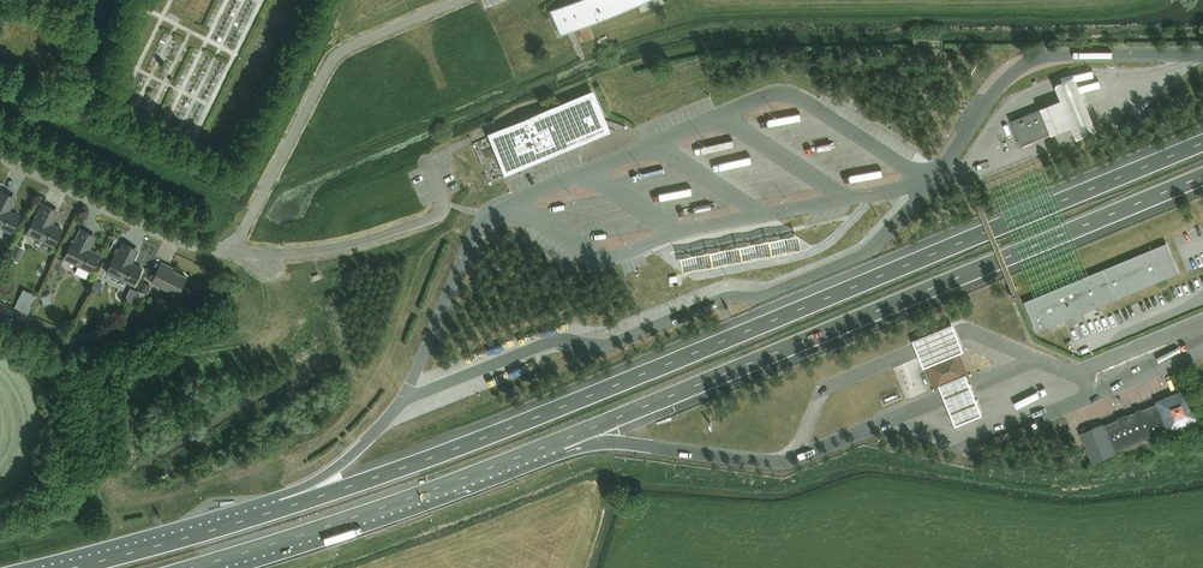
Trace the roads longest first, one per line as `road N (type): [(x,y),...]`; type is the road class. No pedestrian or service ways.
road 1 (motorway): [(1202,142),(485,438),(282,509)]
road 2 (motorway): [(573,436),(1202,176)]
road 3 (motorway): [(573,436),(778,462),(893,417),(961,447),(1202,349)]
road 4 (motorway): [(192,567),(573,436)]
road 5 (unclassified): [(231,253),(336,57),(462,0)]
road 6 (unclassified): [(427,160),(444,202),(433,219),(332,250),(231,253)]
road 7 (residential): [(231,253),(176,239),(0,156)]
road 8 (motorway): [(282,509),(72,567)]

